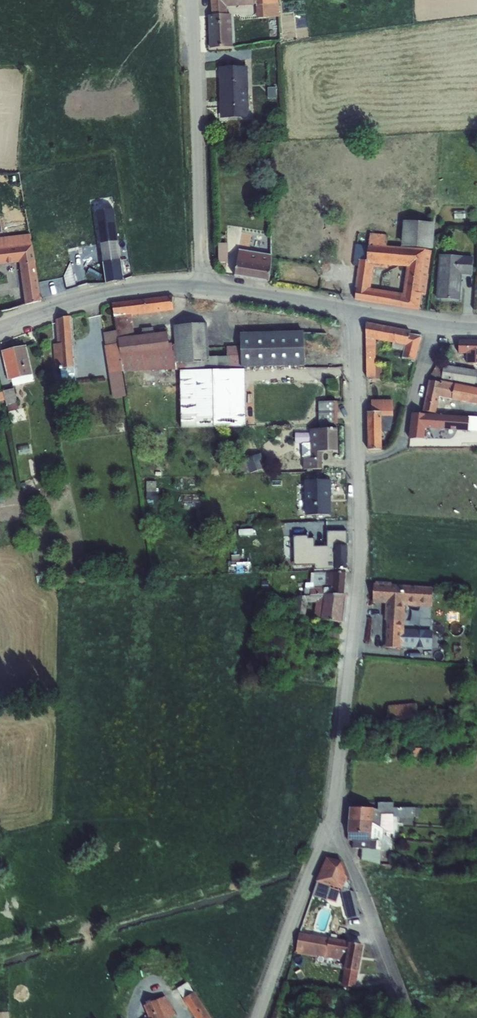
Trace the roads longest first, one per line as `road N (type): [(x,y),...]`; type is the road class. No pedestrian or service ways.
road 1 (residential): [(257,1017),(320,837),(352,663),(357,460)]
road 2 (residential): [(191,0),(202,286)]
road 3 (tertiary): [(0,329),(66,305),(202,286)]
road 4 (track): [(320,837),(354,874),(412,1017)]
road 5 (unclassified): [(433,326),(399,450),(357,460)]
road 6 (tertiary): [(202,286),(355,312)]
road 7 (residential): [(357,460),(355,312)]

